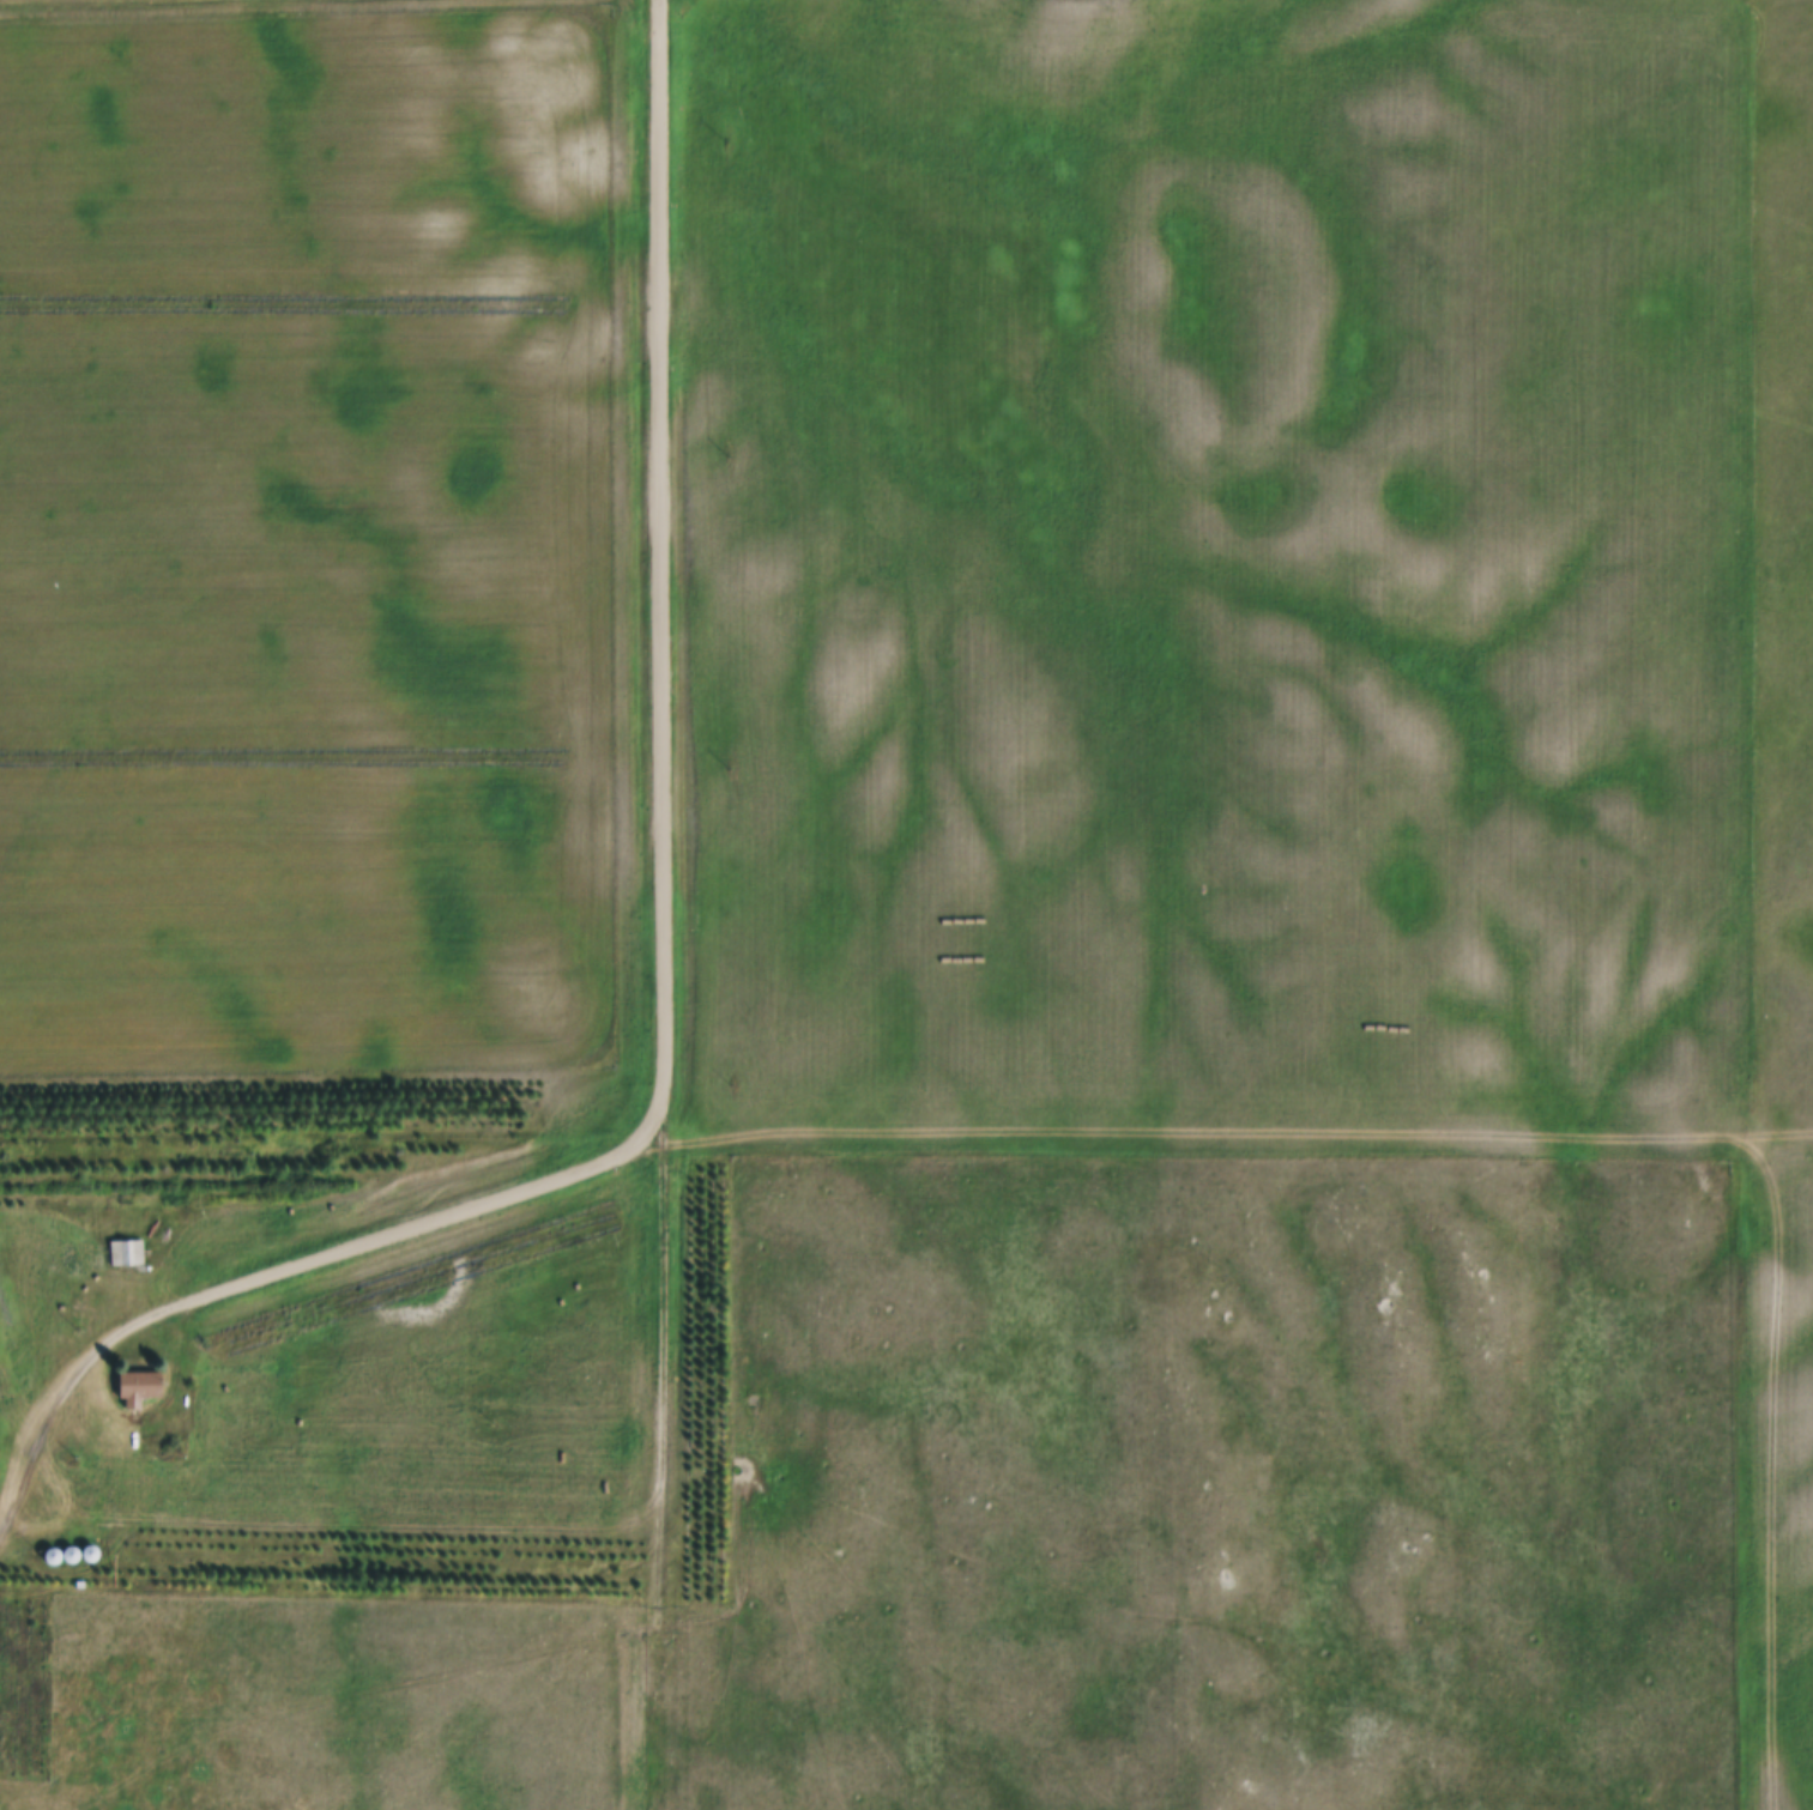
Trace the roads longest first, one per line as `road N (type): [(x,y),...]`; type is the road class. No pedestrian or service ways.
road 1 (track): [(660,1809),(665,1109)]
road 2 (track): [(658,1557),(247,1557),(111,1497),(60,1501),(0,1537)]

